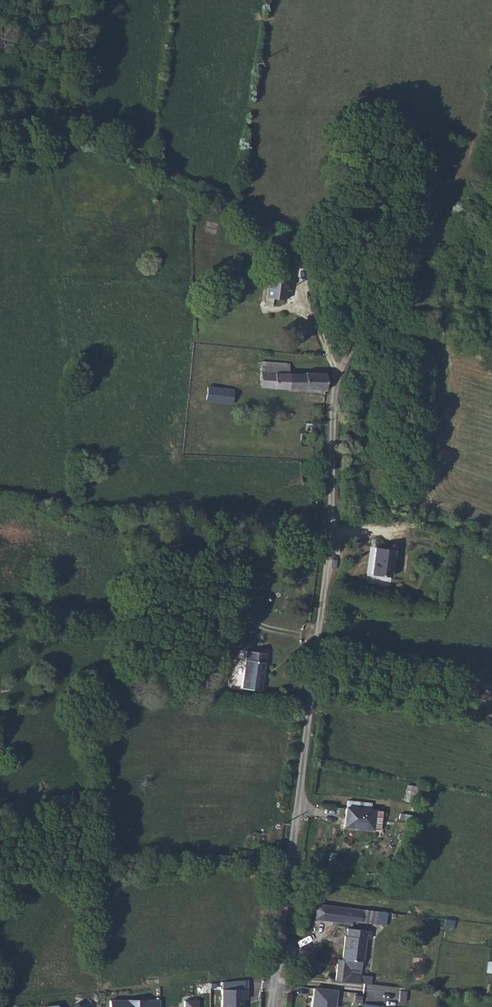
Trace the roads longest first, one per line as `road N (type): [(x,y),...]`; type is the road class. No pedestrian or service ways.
road 1 (unclassified): [(272,1006),(330,540),(337,380),(375,320),(413,309)]

